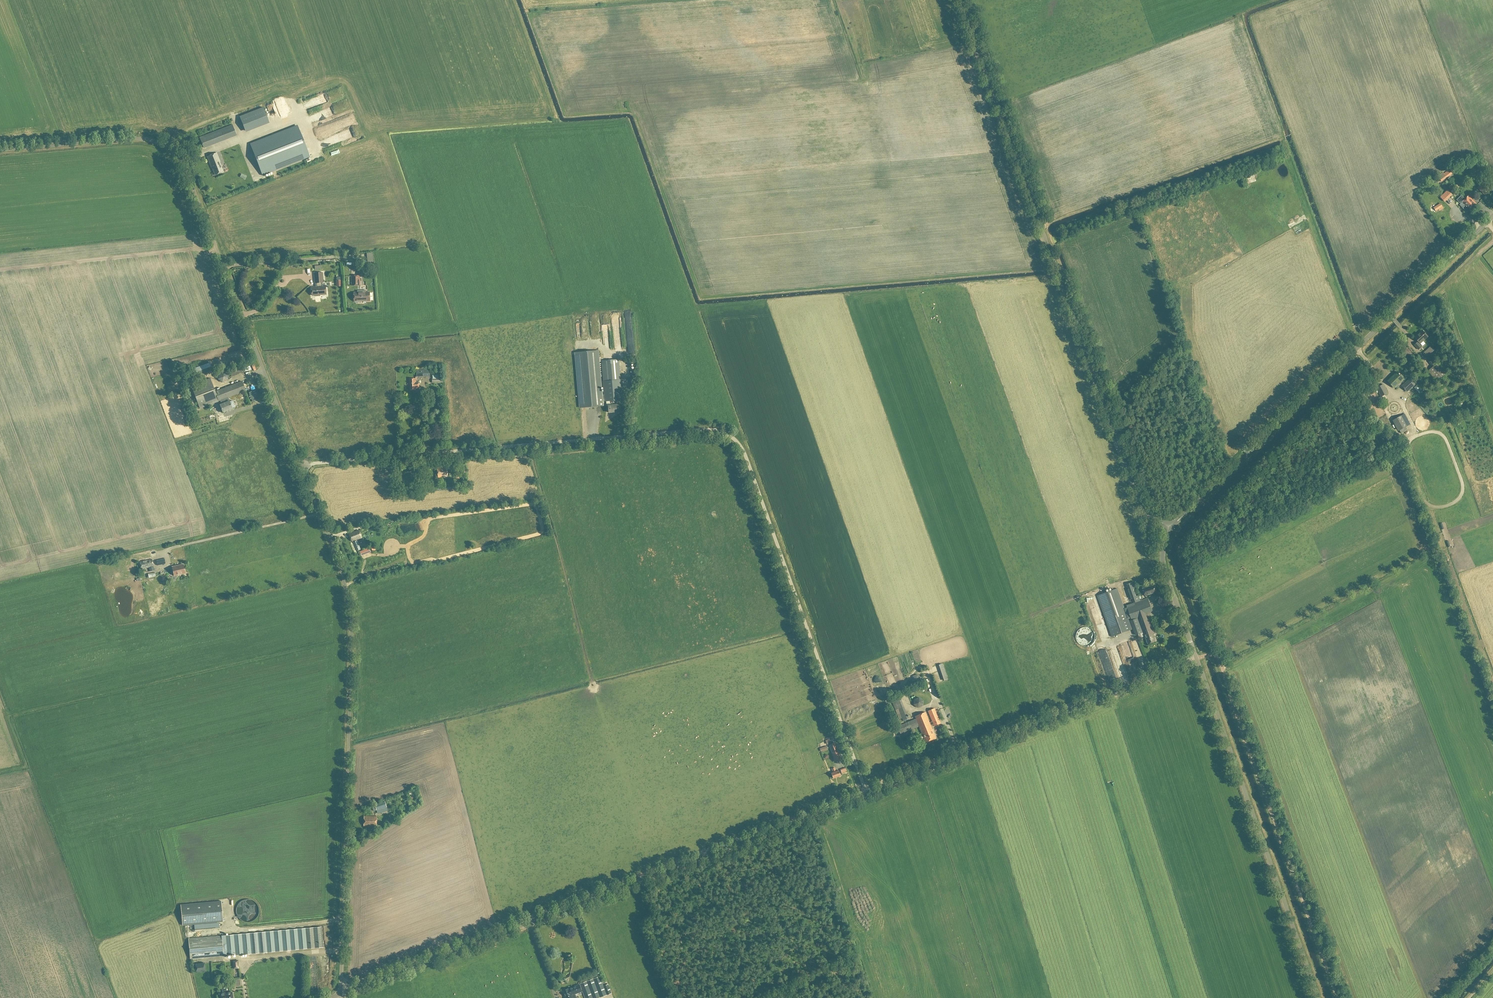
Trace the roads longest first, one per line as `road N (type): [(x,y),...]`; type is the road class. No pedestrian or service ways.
road 1 (unclassified): [(867,793),(748,456),(726,431),(301,466)]
road 2 (unclassified): [(1170,527),(1140,505),(958,0)]
road 3 (unclassified): [(341,993),(867,793)]
road 4 (track): [(1492,241),(1186,538),(1183,565),(1217,656)]
road 5 (unclassified): [(341,993),(352,631),(344,575),(301,466)]
road 6 (unclassified): [(301,466),(171,150),(138,139),(0,151)]
road 7 (unclassified): [(1170,527),(1492,216)]
road 8 (track): [(1337,997),(1217,656),(1197,659)]
road 9 (unclassified): [(1318,997),(1197,659)]
road 10 (unclassified): [(867,793),(1197,659)]
road 11 (unclassified): [(1197,659),(1166,567),(1170,527)]

